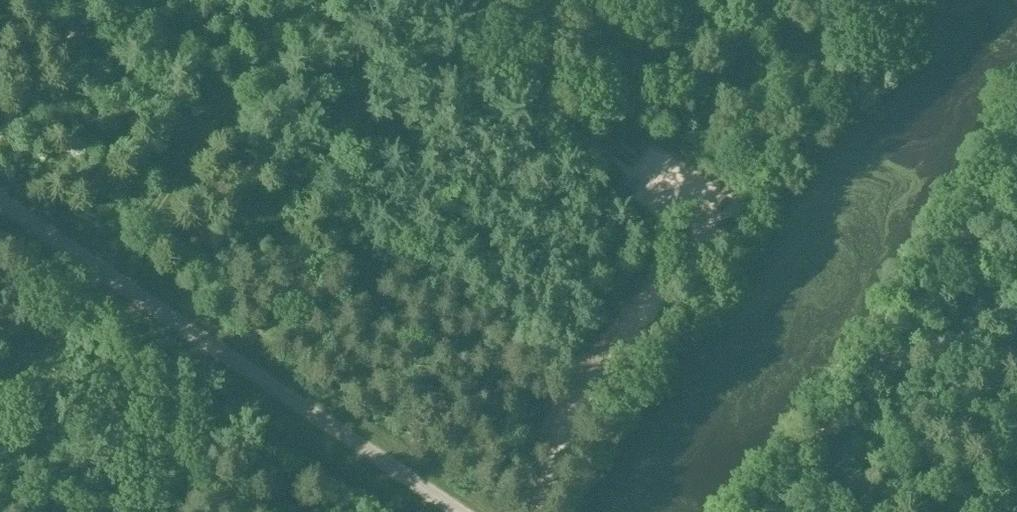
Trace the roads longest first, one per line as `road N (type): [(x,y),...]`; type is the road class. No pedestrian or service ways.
road 1 (track): [(22,0),(591,385)]
road 2 (unclassified): [(457,511),(0,204)]
road 3 (track): [(296,0),(0,409)]
road 4 (track): [(639,160),(723,215),(591,385),(531,511)]
road 5 (track): [(1016,143),(864,386),(802,448),(758,511)]

